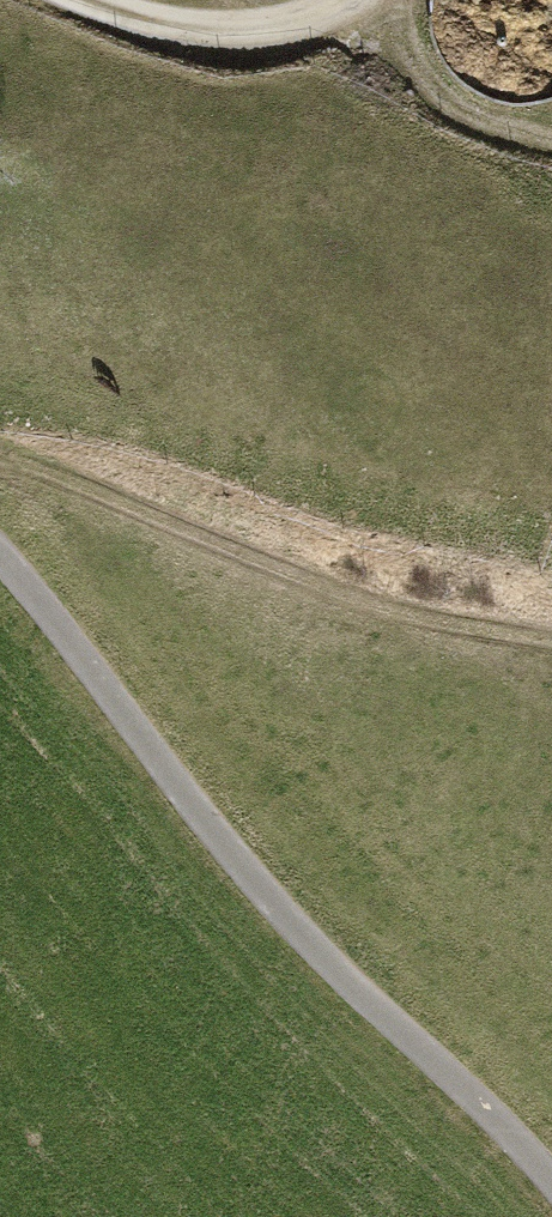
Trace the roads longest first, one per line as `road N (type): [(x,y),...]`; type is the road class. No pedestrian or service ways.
road 1 (track): [(551,1180),(279,915),(0,553)]
road 2 (track): [(551,649),(408,623),(0,459)]
road 3 (track): [(117,0),(168,22),(322,11),(348,0)]
road 4 (track): [(385,0),(428,82),(504,129),(551,140)]

